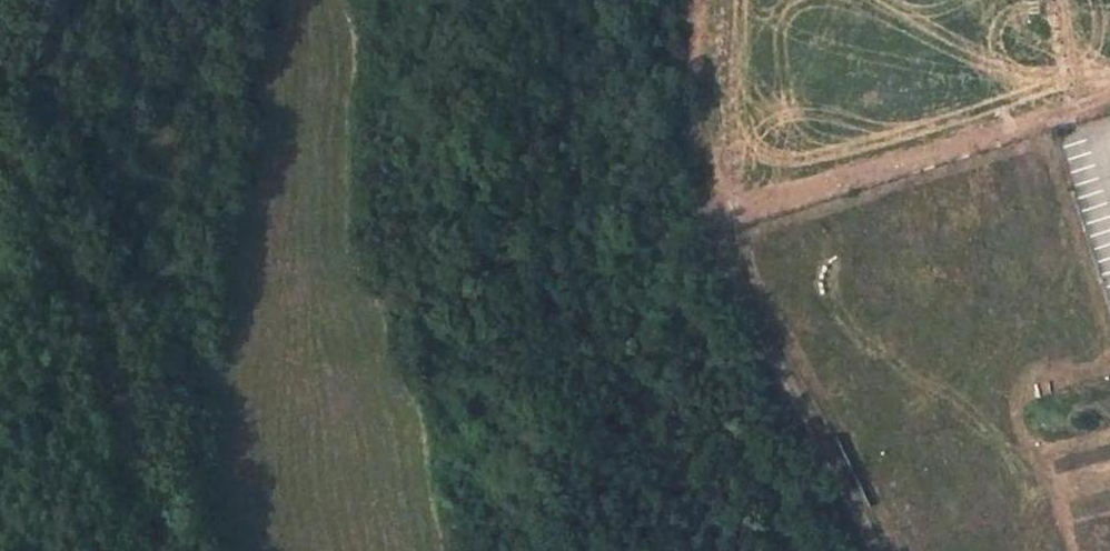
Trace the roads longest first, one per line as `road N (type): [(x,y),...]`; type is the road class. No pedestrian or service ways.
road 1 (track): [(880,550),(741,274),(727,222),(1109,94)]
road 2 (track): [(157,550),(61,240),(18,168)]

